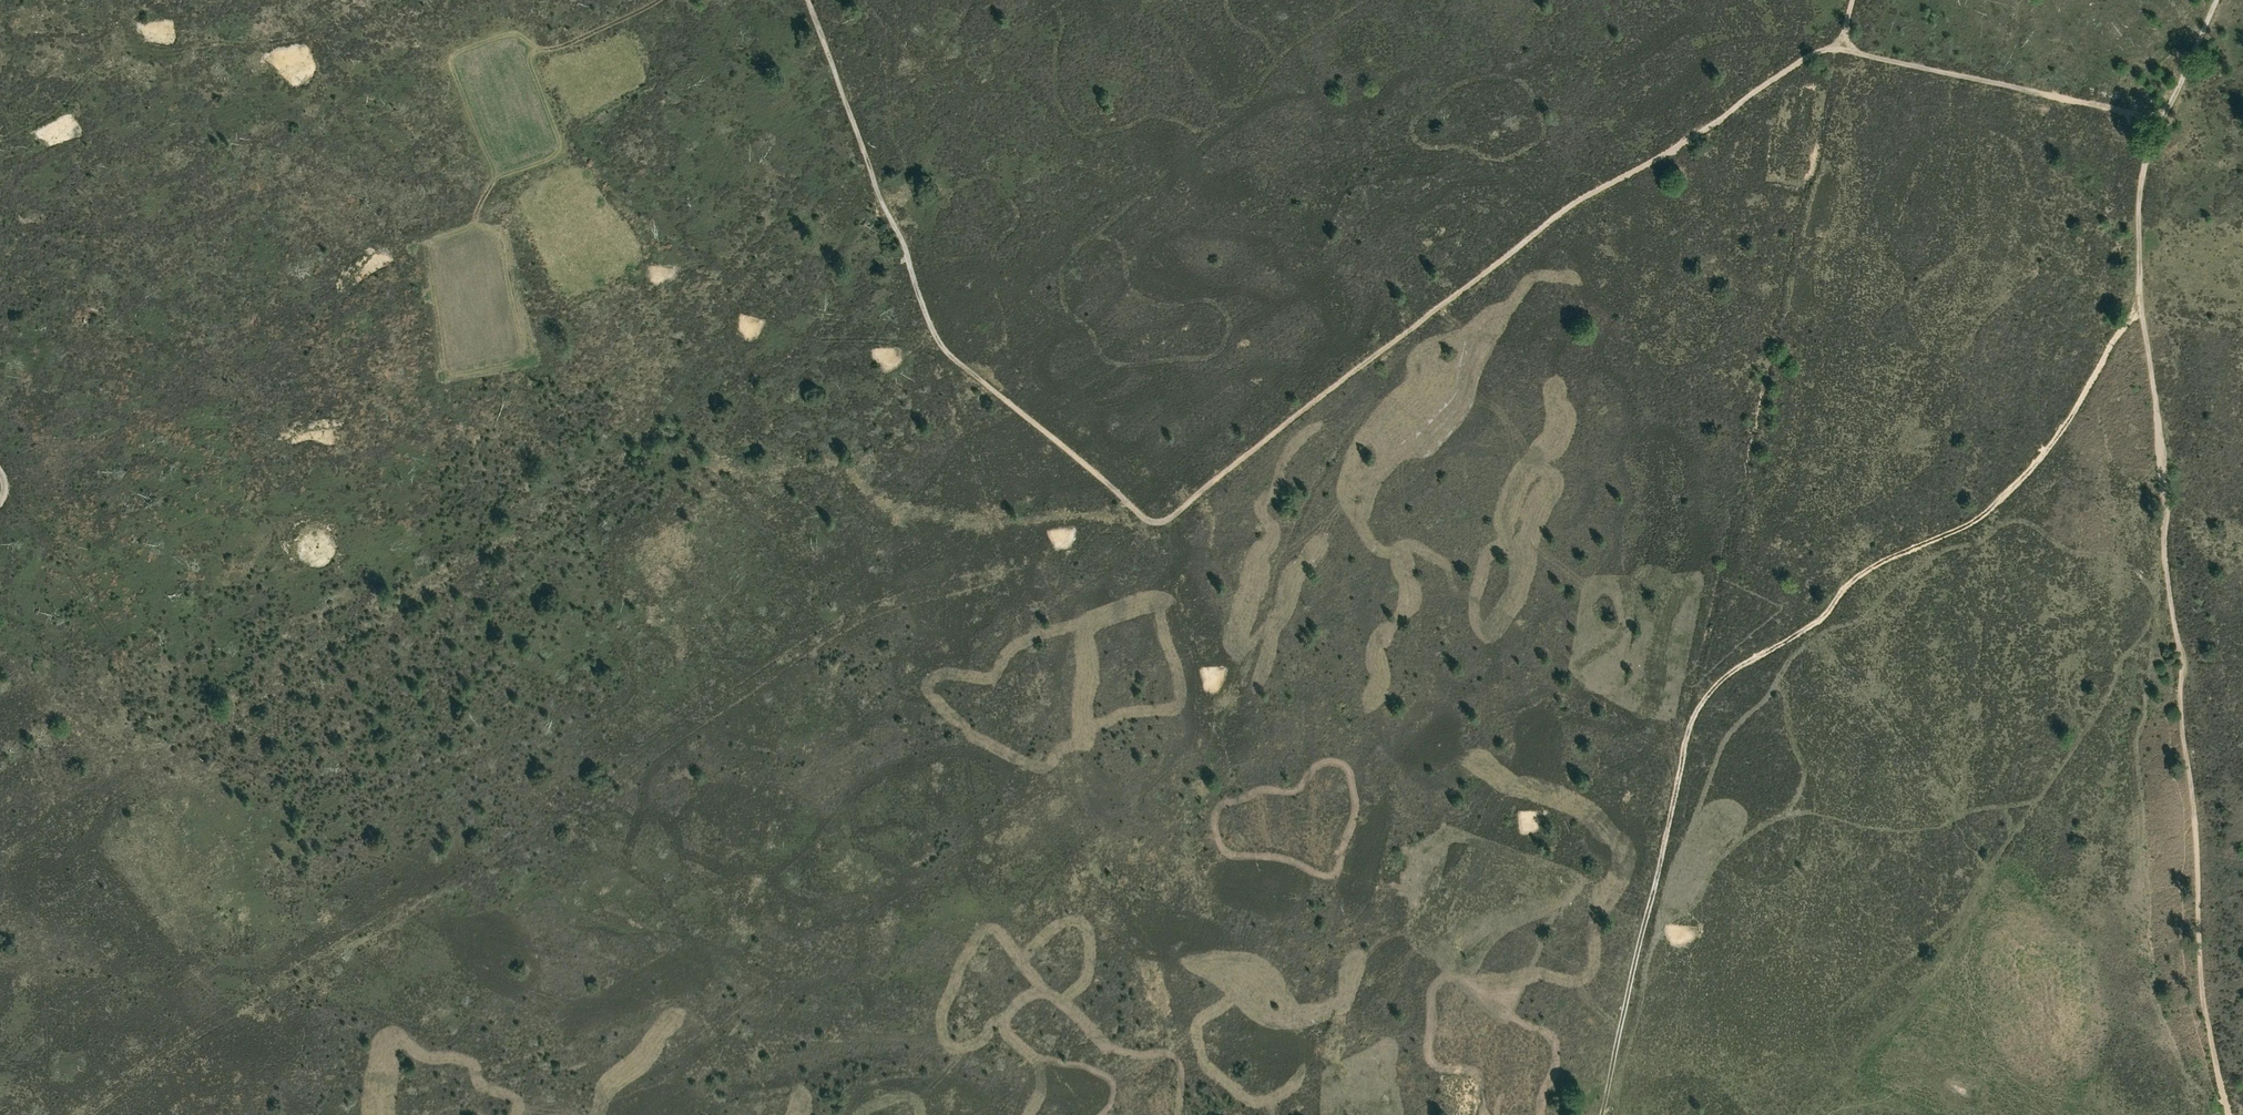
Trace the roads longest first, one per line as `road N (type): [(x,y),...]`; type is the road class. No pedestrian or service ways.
road 1 (track): [(2140,285),(2081,399),(2005,495),(1979,519),(1853,579),(1824,618),(1733,671),(1695,710),(1602,1114)]
road 2 (track): [(2164,120),(1841,48)]
road 3 (track): [(2164,120),(2217,0)]

